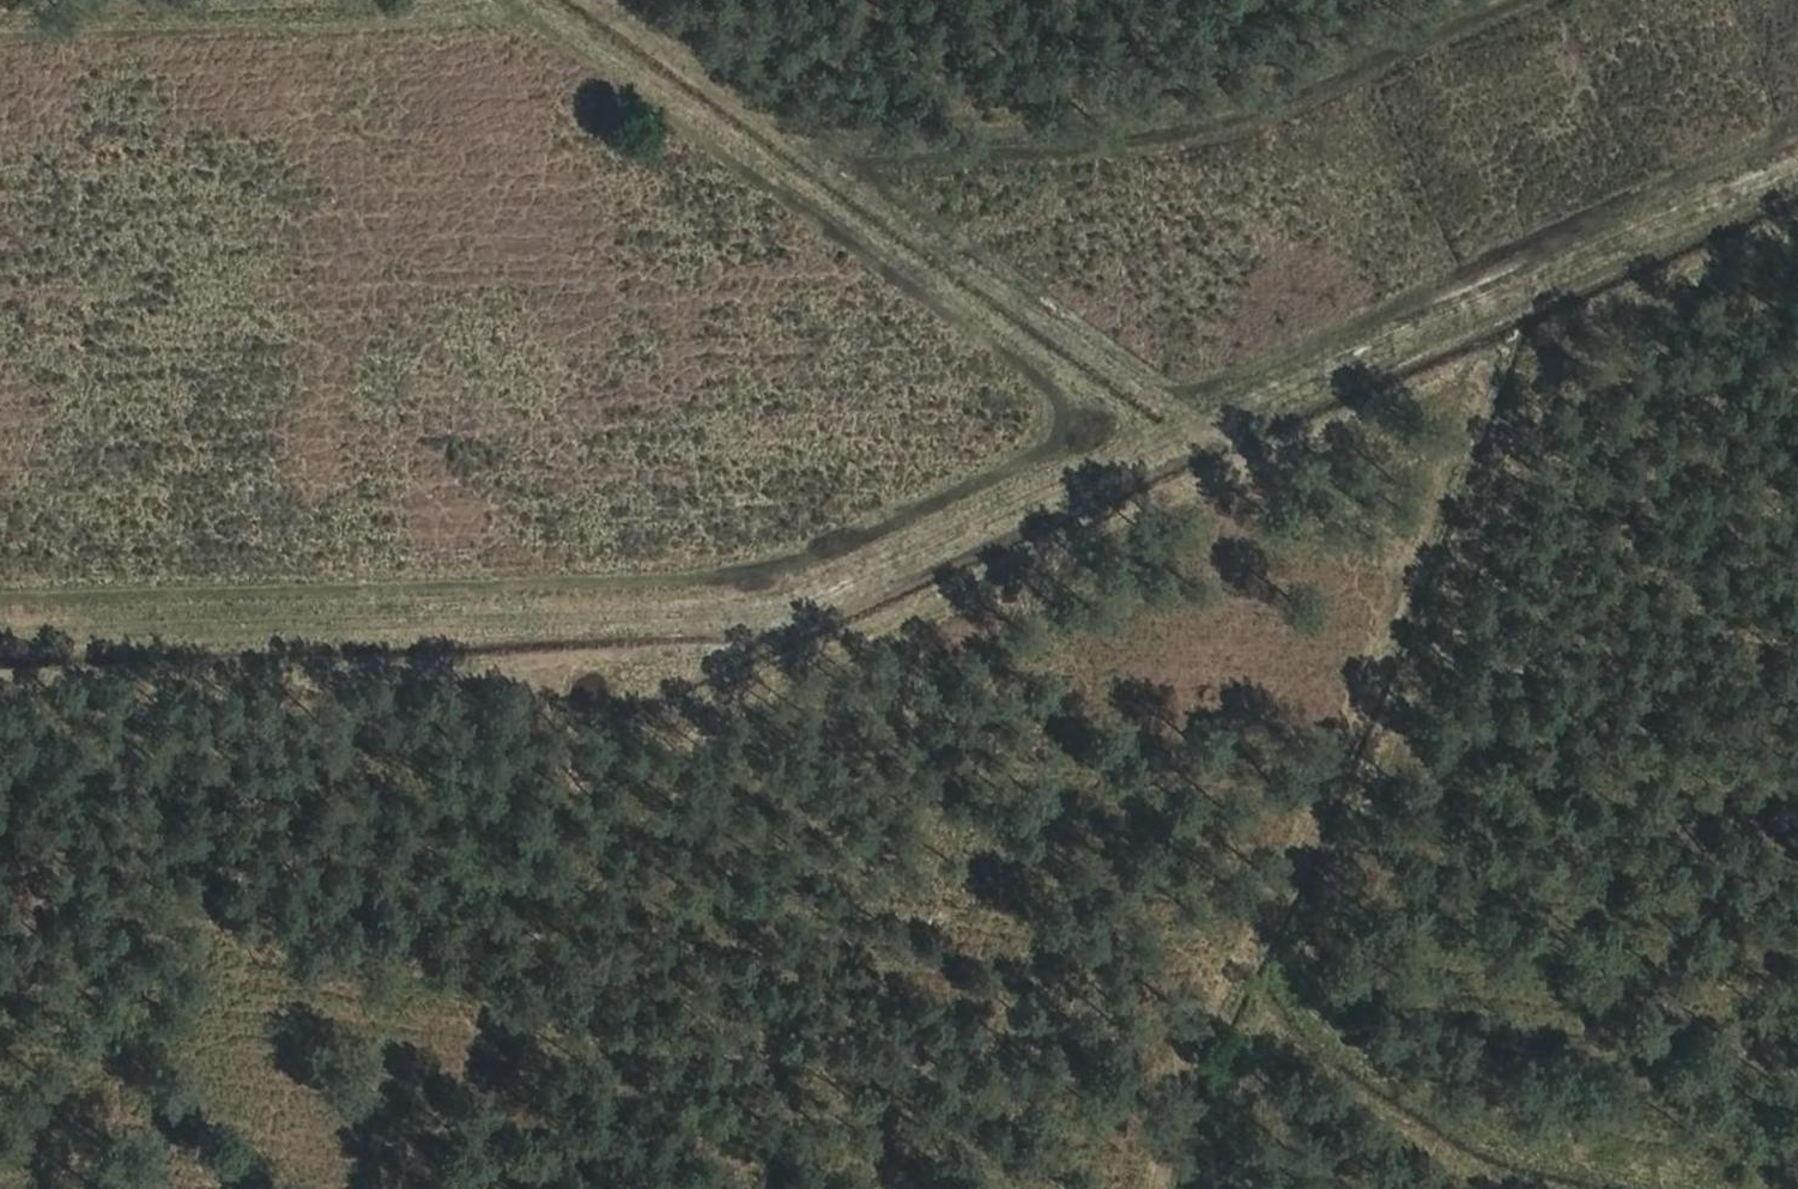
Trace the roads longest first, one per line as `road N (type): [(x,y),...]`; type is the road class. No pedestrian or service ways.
road 1 (track): [(0,630),(531,622),(722,605),(1230,389)]
road 2 (track): [(679,0),(1230,389)]
road 3 (track): [(1230,389),(1797,158)]

